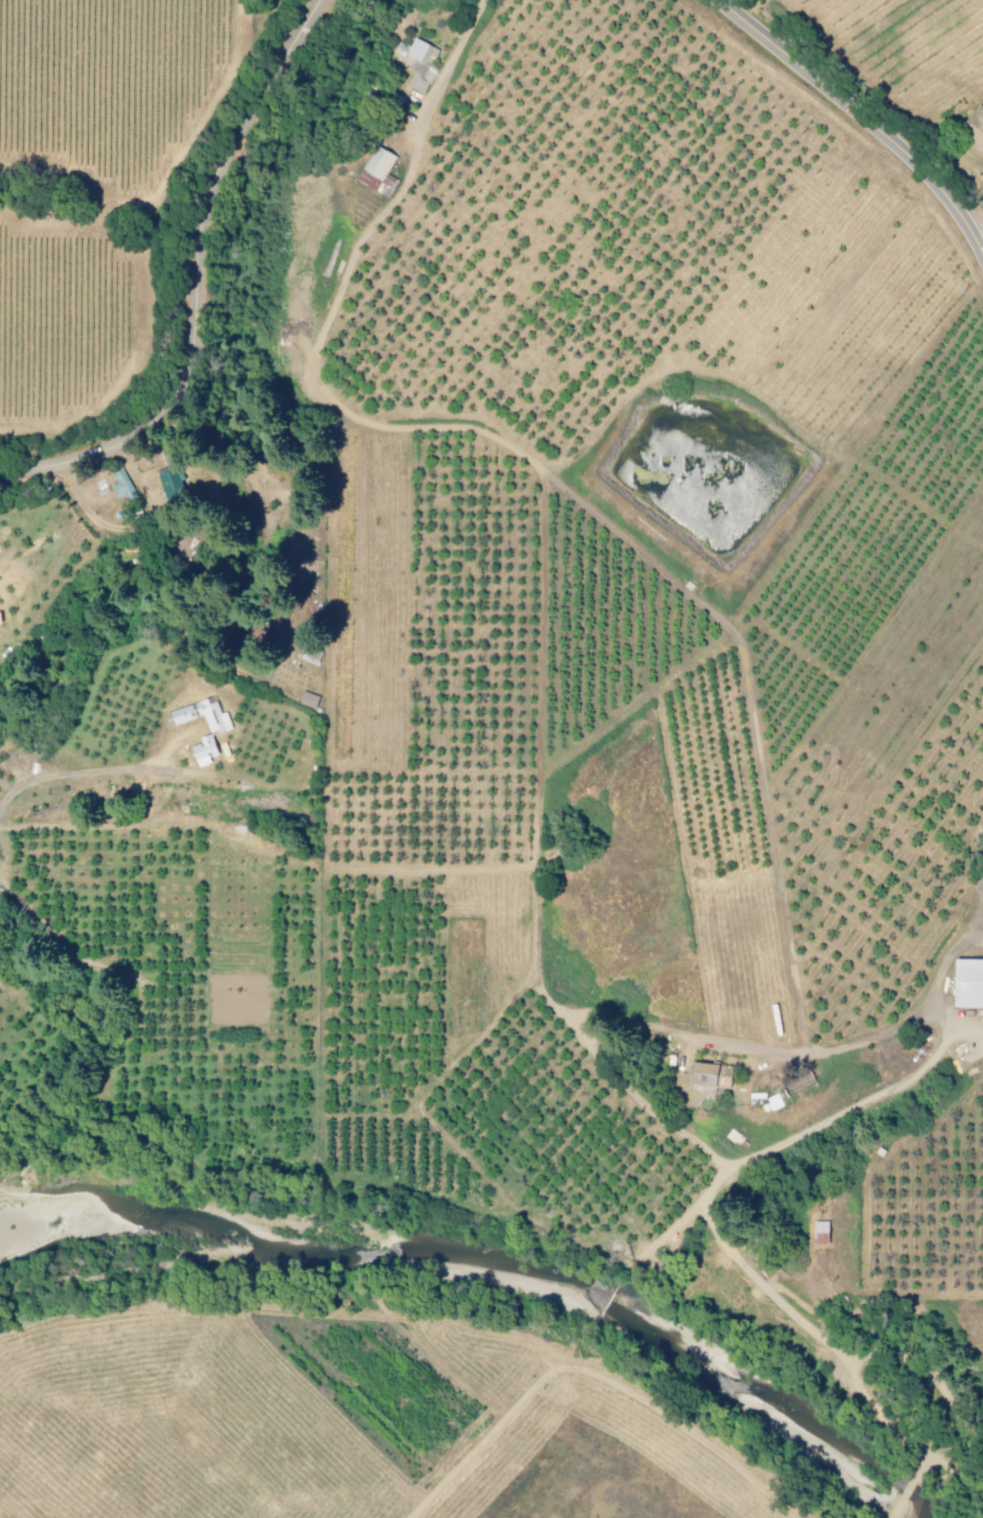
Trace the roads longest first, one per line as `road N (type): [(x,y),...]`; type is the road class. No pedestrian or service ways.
road 1 (secondary): [(0,466),(132,435),(157,414),(183,363),(204,227),(244,106),(313,0)]
road 2 (primary): [(982,246),(912,151),(719,0)]

